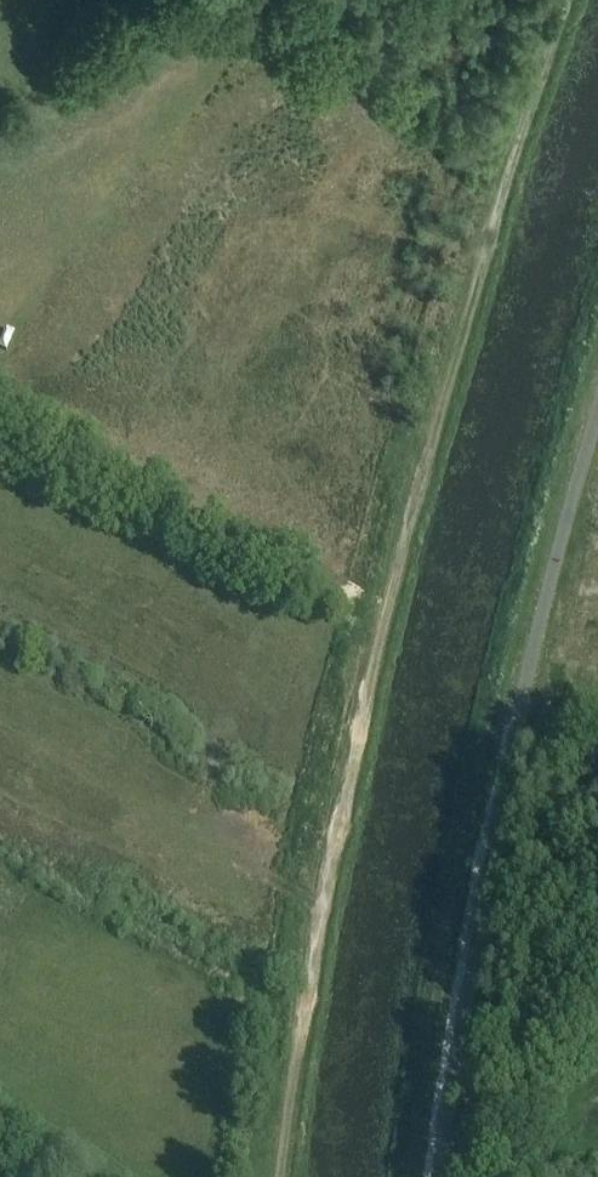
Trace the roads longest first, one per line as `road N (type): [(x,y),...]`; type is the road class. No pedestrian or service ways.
road 1 (track): [(564,0),(495,195),(379,615),(292,1042),(279,1176)]
road 2 (unclassified): [(597,396),(510,741),(436,1176)]

